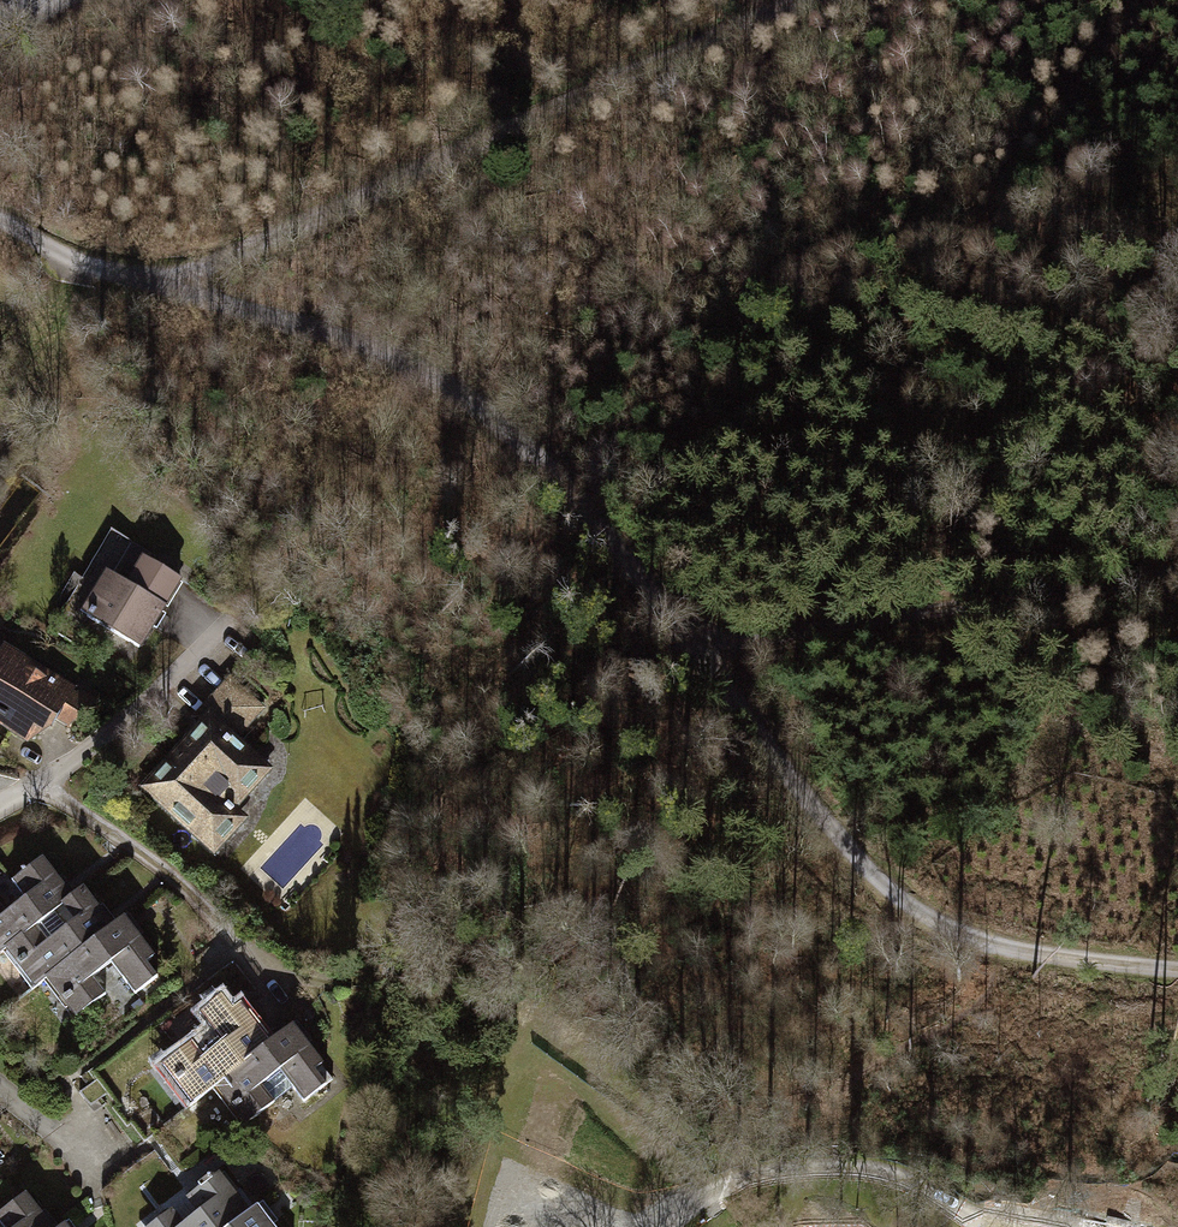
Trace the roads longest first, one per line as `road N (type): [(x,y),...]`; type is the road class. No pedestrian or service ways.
road 1 (track): [(171,284),(368,350),(456,393),(544,458),(806,794),(878,876),(959,933),(1082,962),(1177,972)]
road 2 (track): [(171,284),(805,0)]
road 3 (track): [(1177,571),(696,648)]
road 4 (track): [(37,784),(170,880),(254,960)]
road 5 (track): [(0,220),(70,258),(171,284)]

